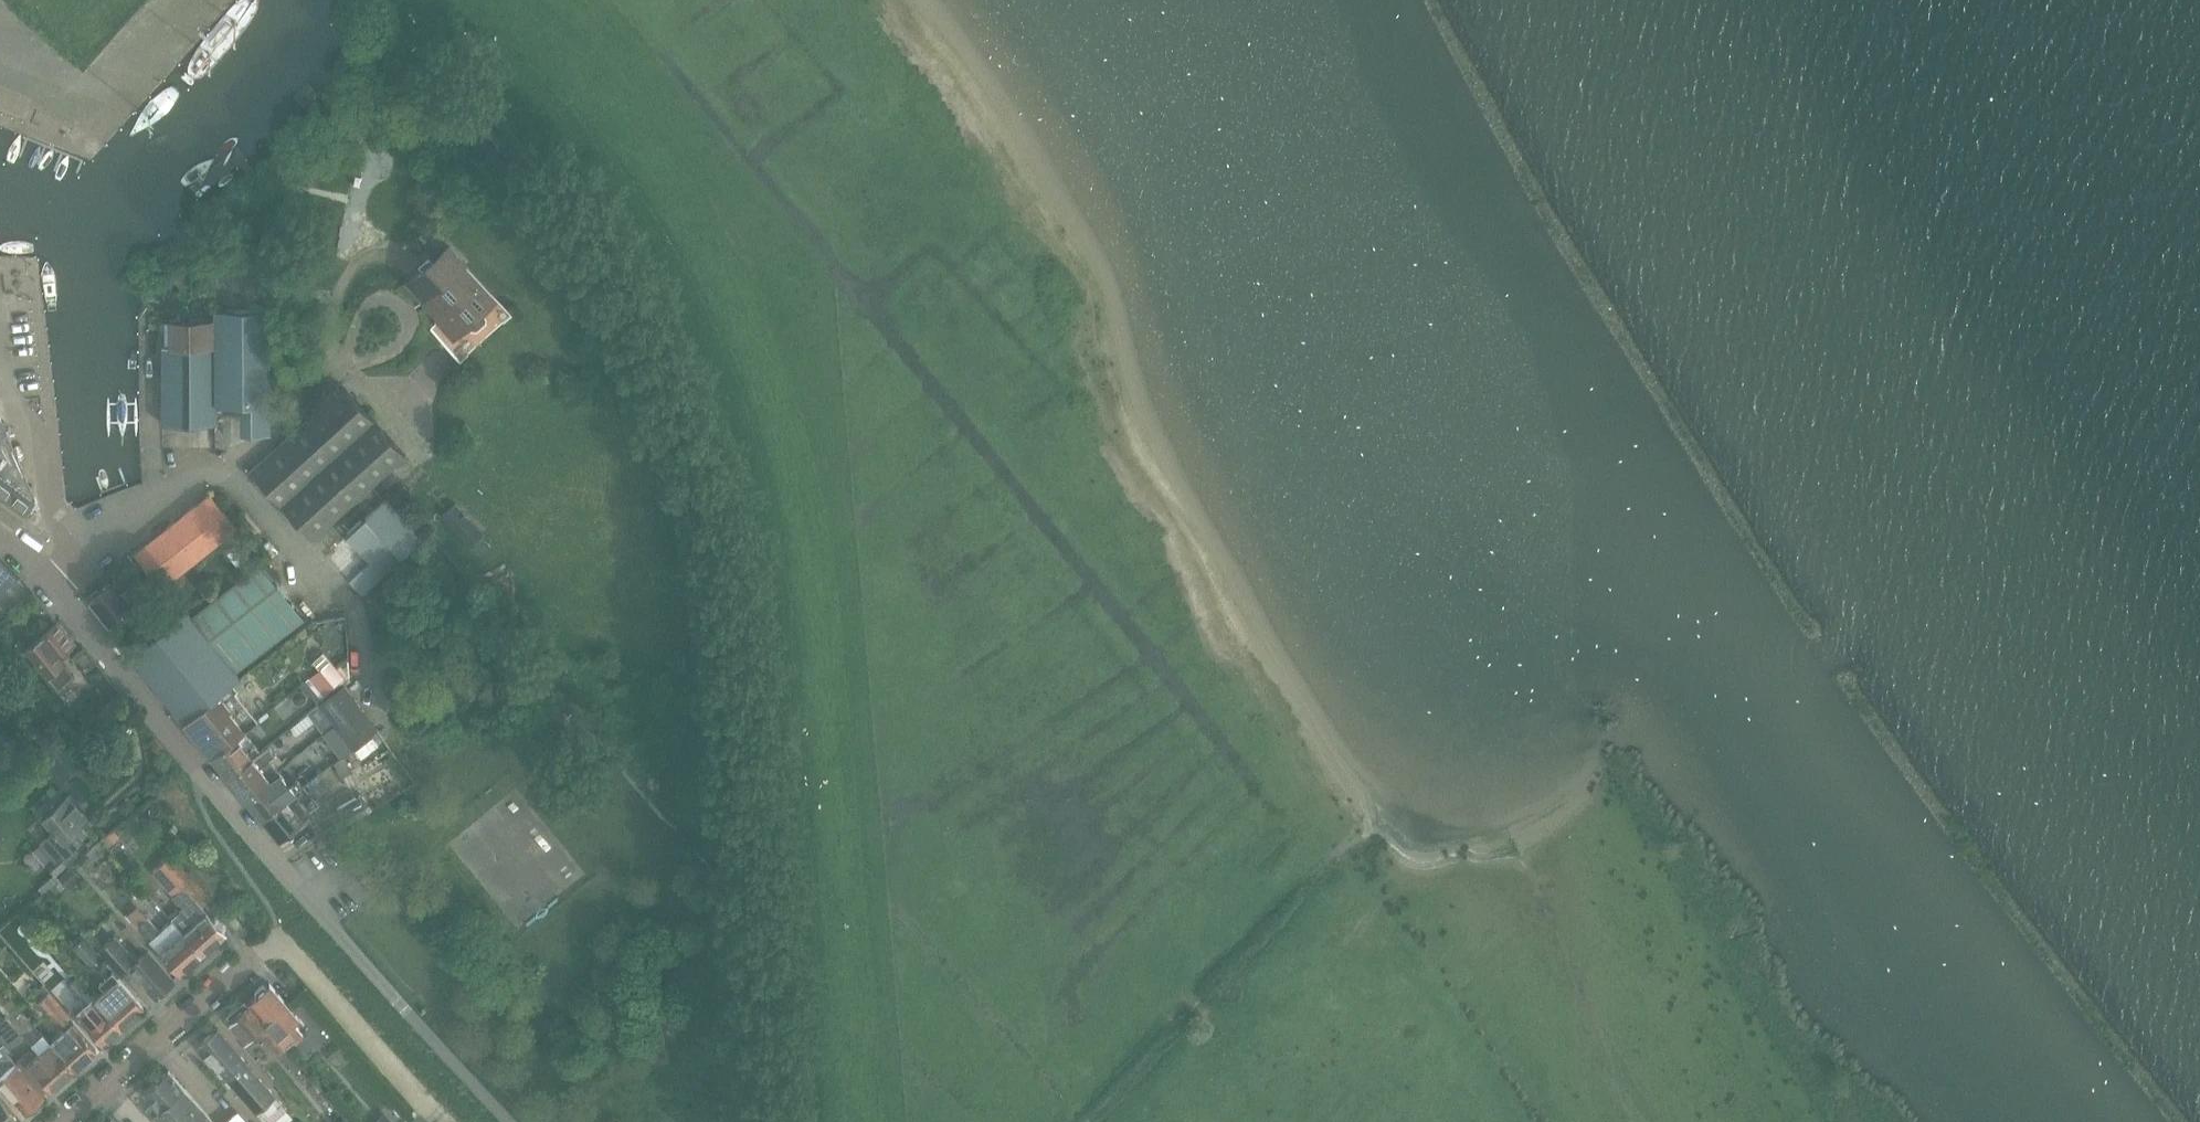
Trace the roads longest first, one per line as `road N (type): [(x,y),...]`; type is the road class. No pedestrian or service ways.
road 1 (unclassified): [(512,1121),(193,756)]
road 2 (residential): [(79,547),(220,467),(346,616)]
road 3 (residential): [(67,1121),(283,946)]
road 4 (residential): [(0,86),(83,118),(189,0)]
road 5 (unclassified): [(283,946),(447,1121)]
road 6 (residential): [(193,756),(43,575)]
road 7 (residential): [(0,387),(79,547)]

